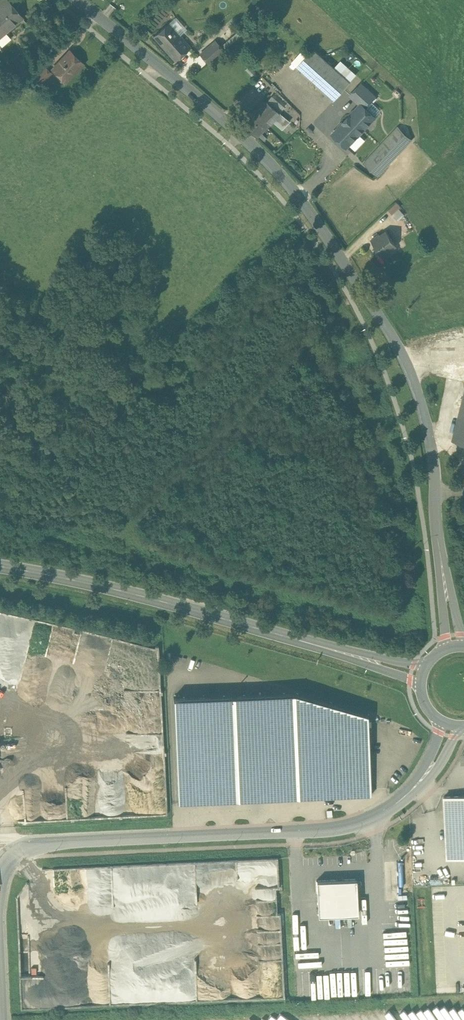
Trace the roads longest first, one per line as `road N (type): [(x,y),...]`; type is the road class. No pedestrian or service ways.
road 1 (tertiary): [(75,0),(275,175),(398,347),(435,471),(455,648)]
road 2 (unclassified): [(0,897),(8,865),(35,848),(338,829),(380,815),(410,801),(453,727)]
road 3 (tertiary): [(0,566),(425,675)]

